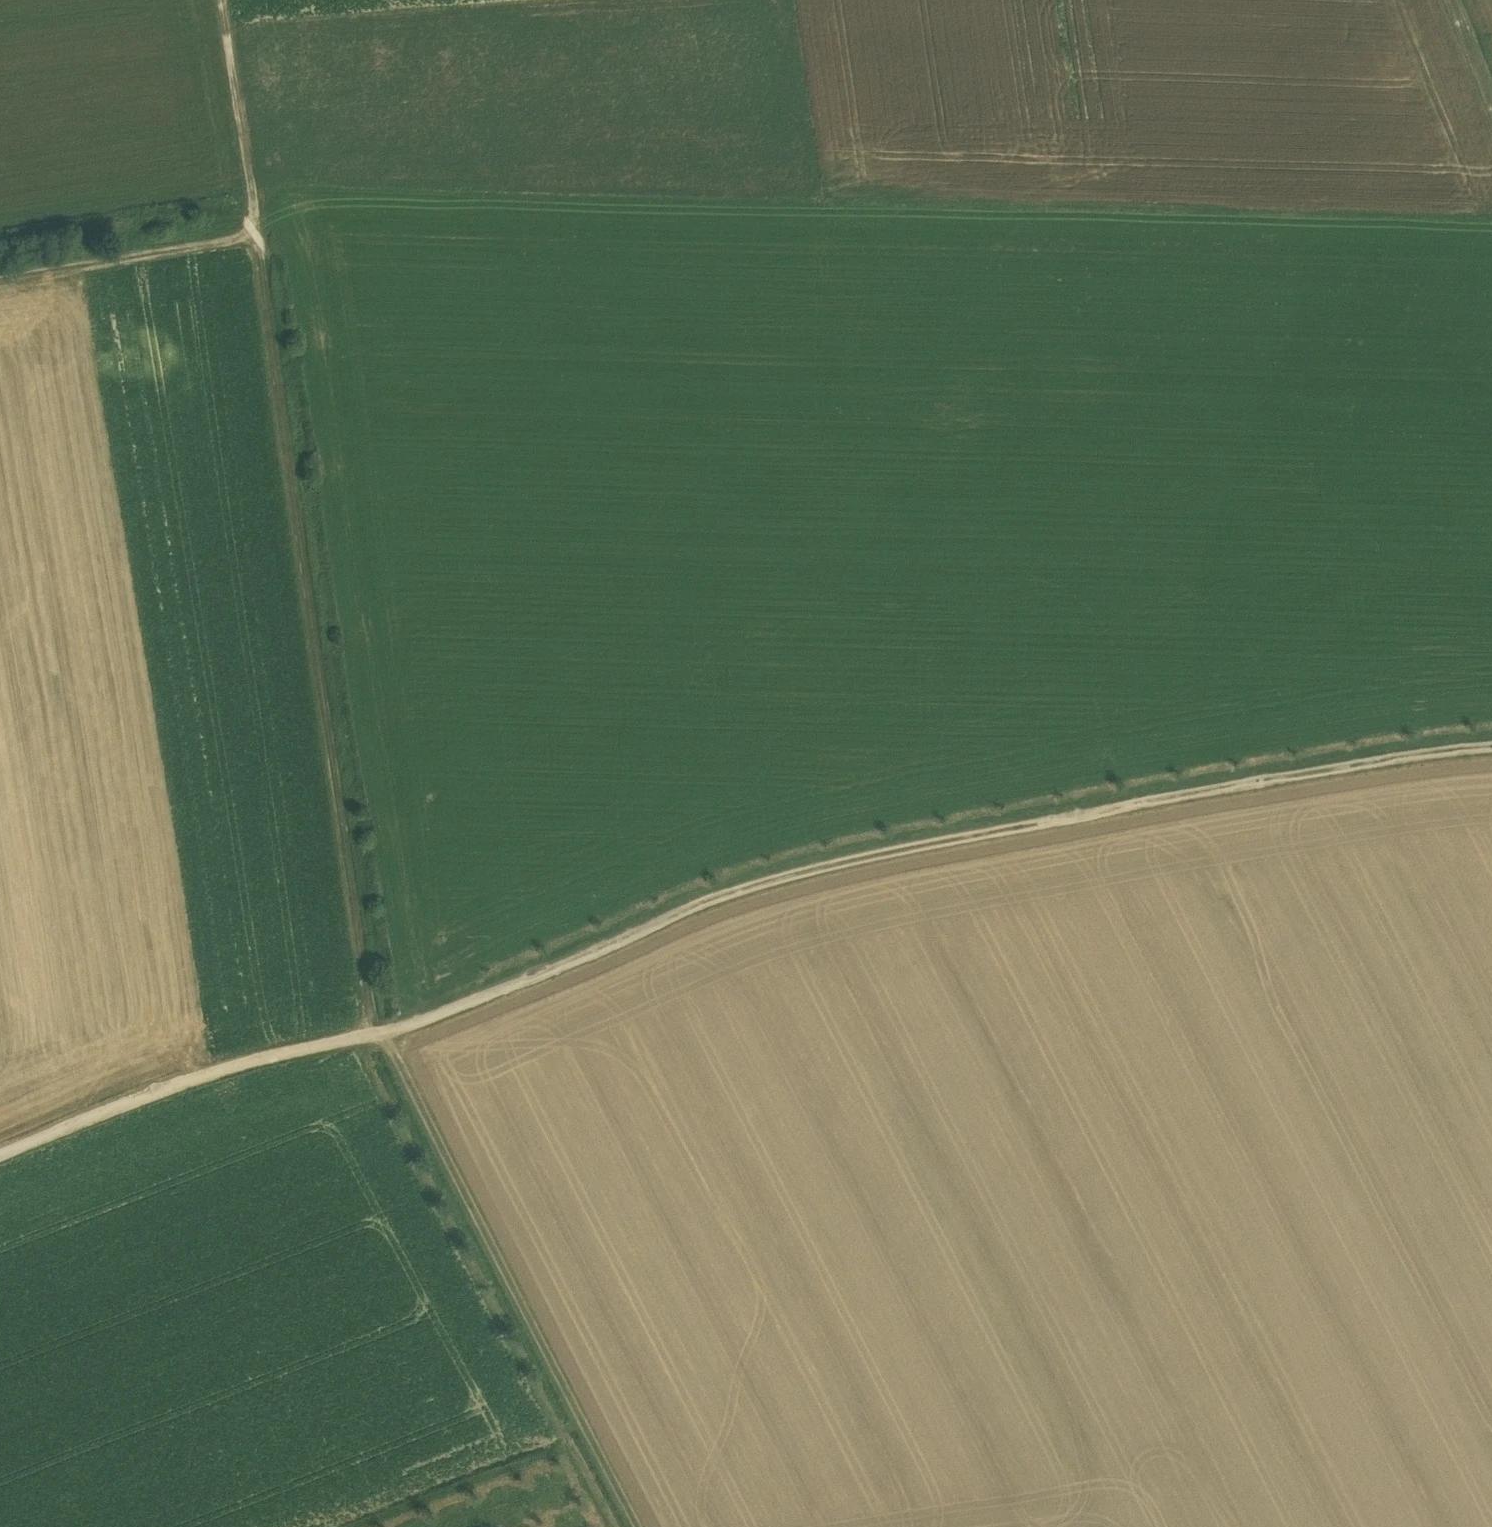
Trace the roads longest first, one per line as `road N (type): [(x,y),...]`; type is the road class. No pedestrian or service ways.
road 1 (track): [(0,1160),(215,1071),(375,1030),(862,855),(1491,760)]
road 2 (track): [(225,0),(375,1030)]
road 3 (track): [(0,278),(260,236)]

